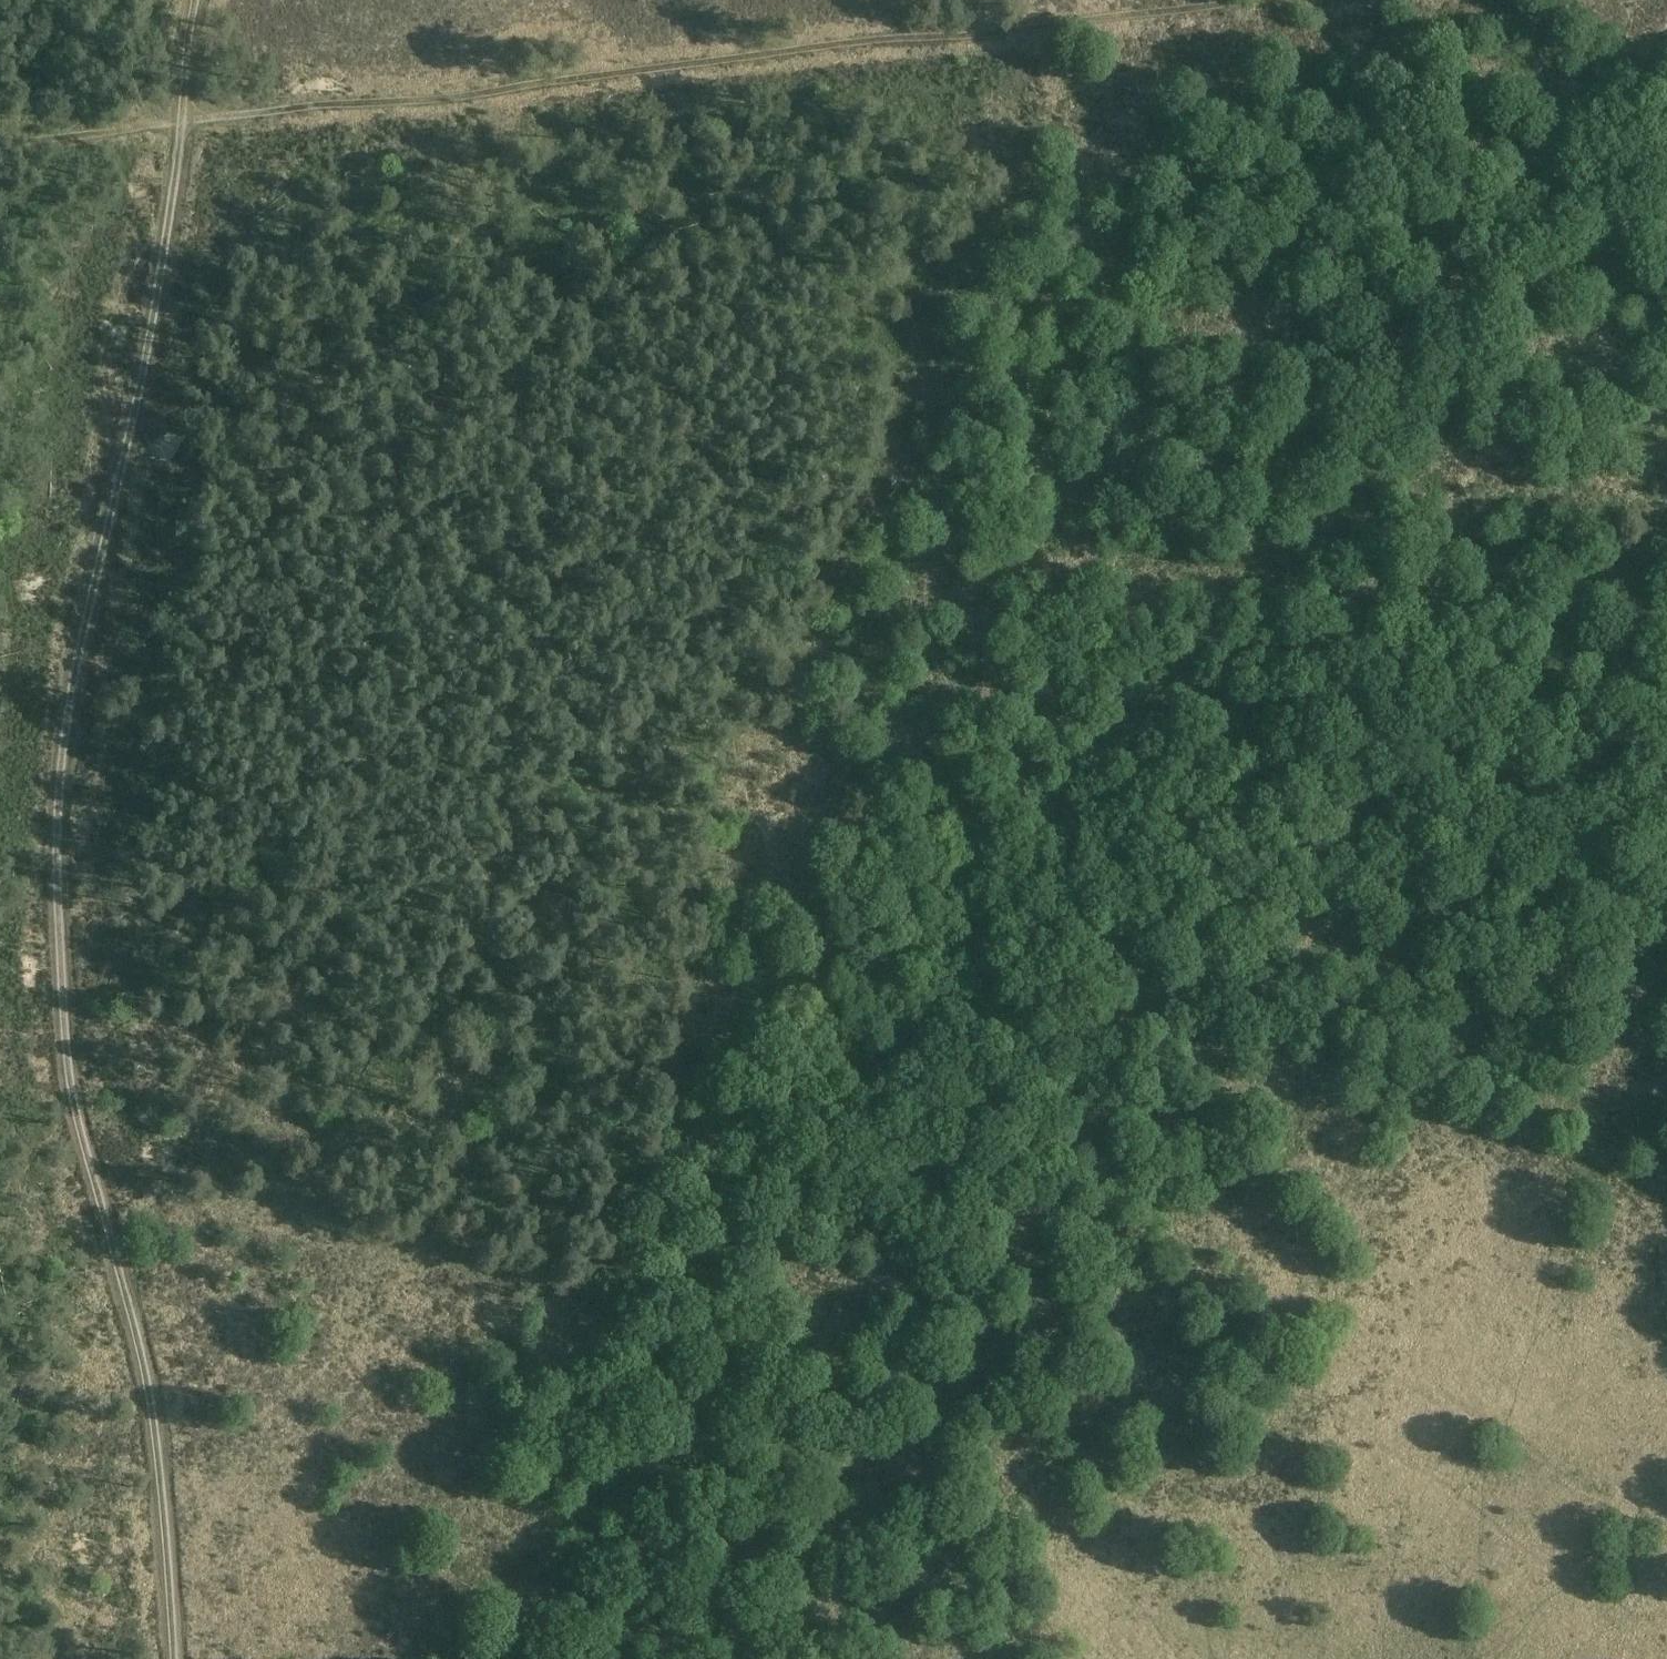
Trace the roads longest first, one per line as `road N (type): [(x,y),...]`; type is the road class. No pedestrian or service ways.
road 1 (track): [(205,0),(178,113),(54,799),(63,1053),(138,1336),(173,1658)]
road 2 (track): [(0,133),(1220,0)]

